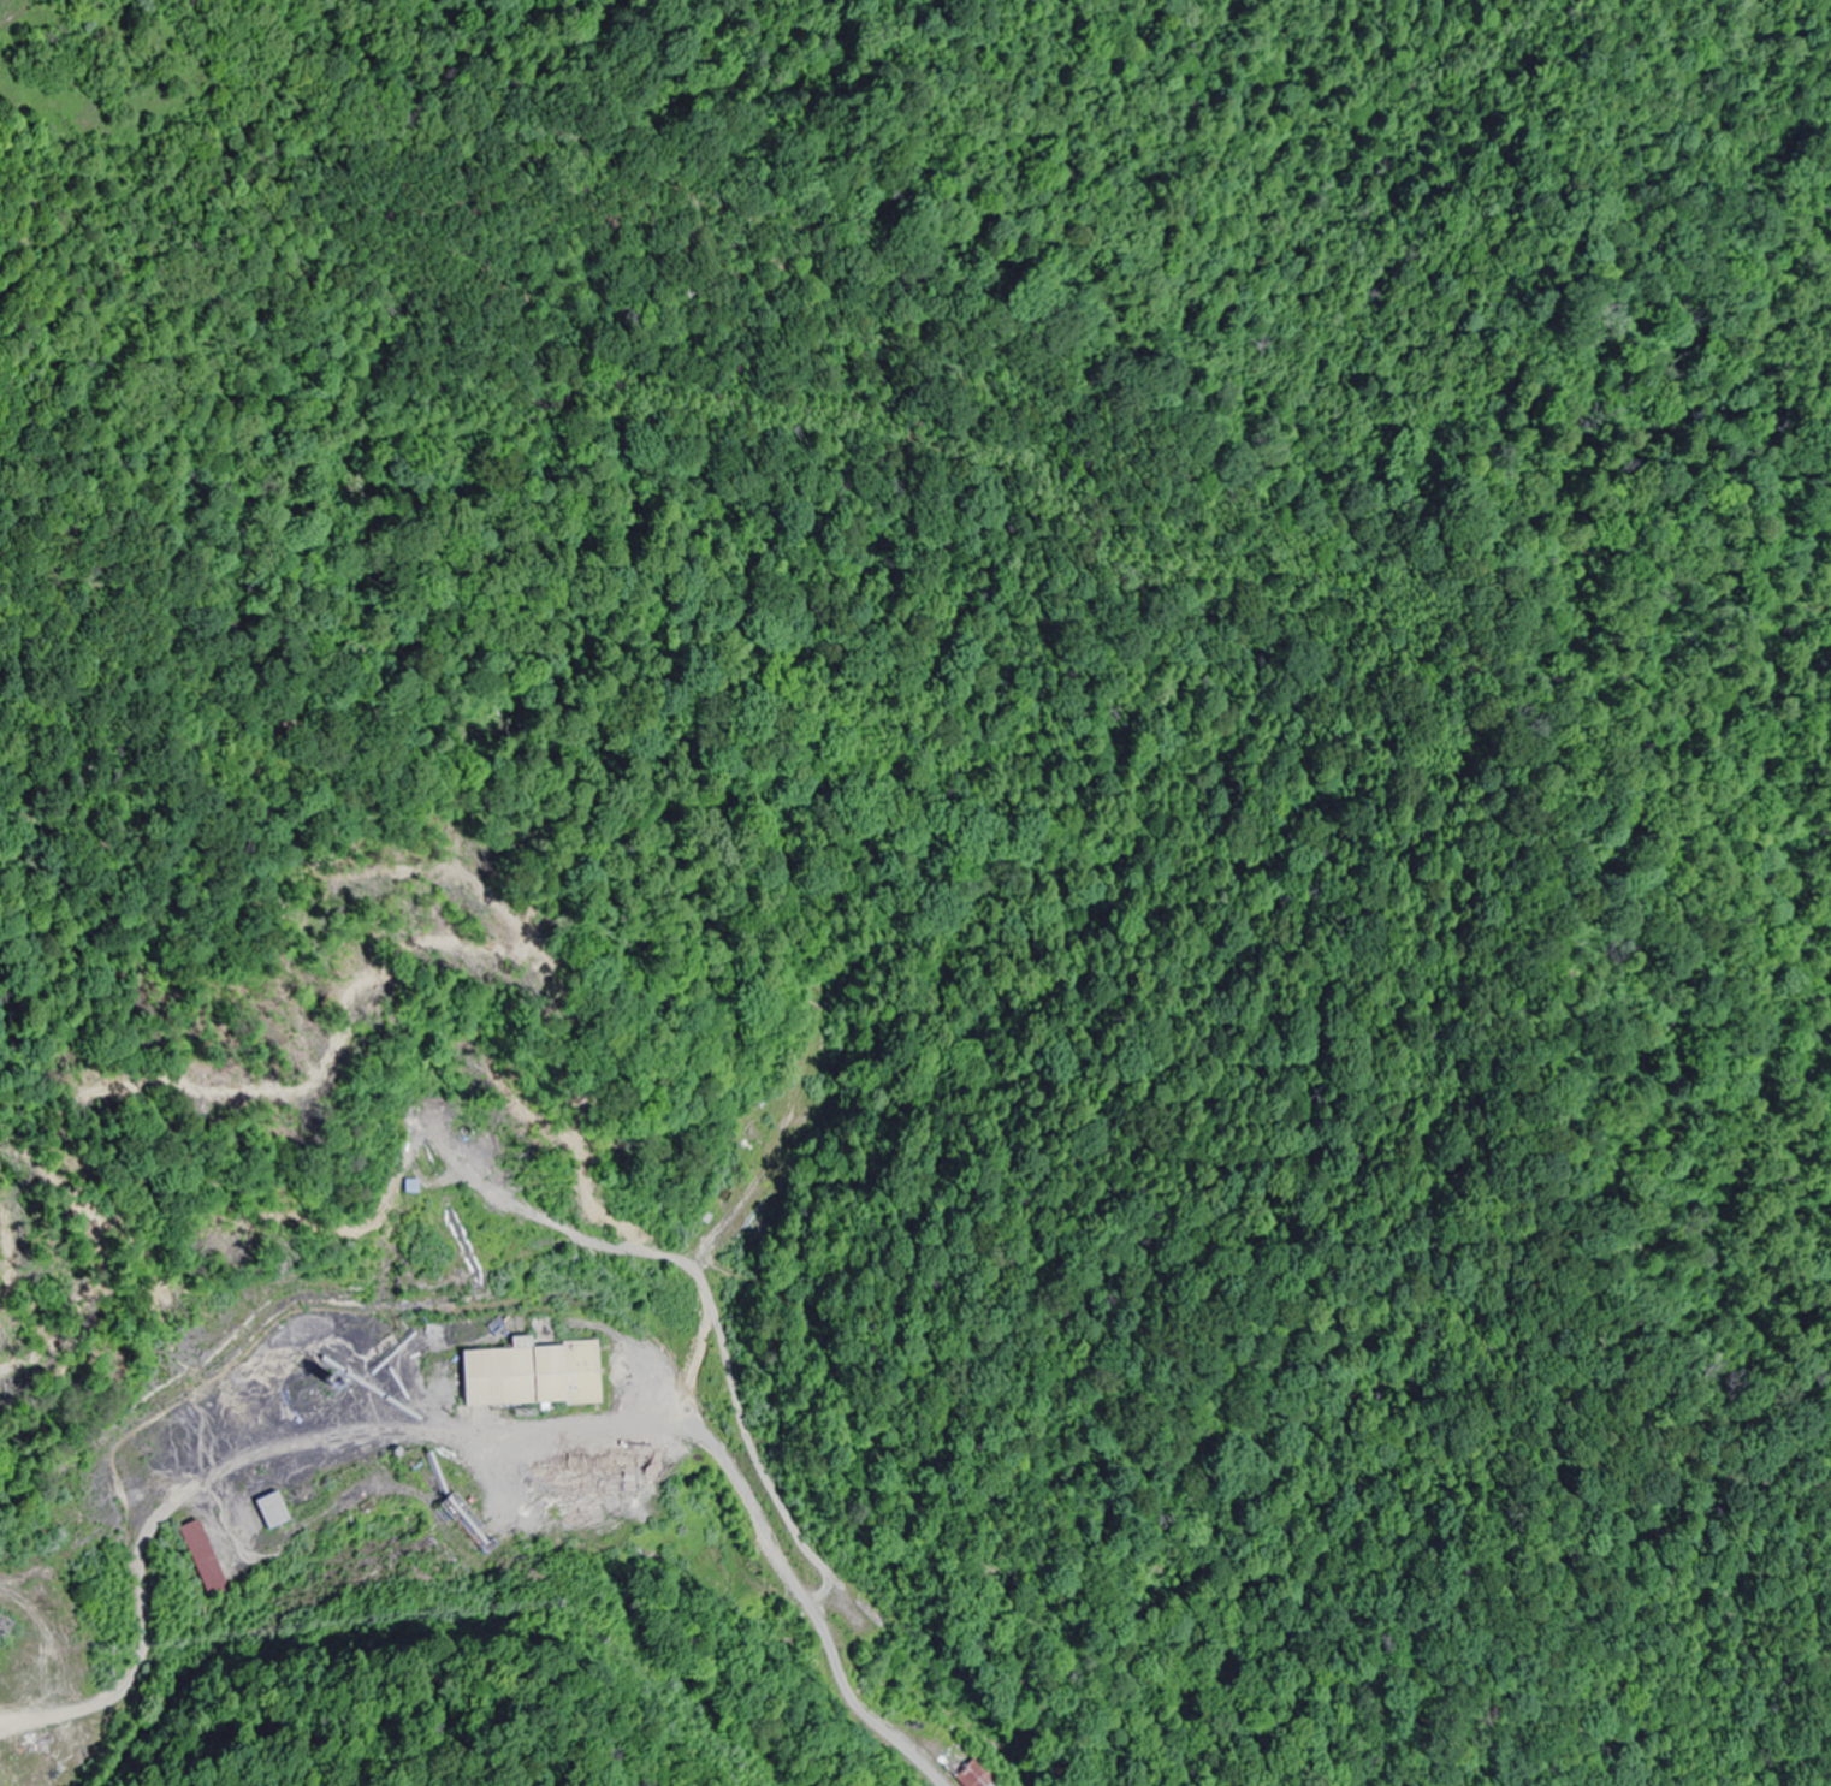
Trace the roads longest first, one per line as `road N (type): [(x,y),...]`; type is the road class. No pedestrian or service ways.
road 1 (residential): [(0,1575),(29,1567),(111,1579),(206,1627),(322,1604),(556,1513),(737,1554),(1029,1662),(1176,1785)]

